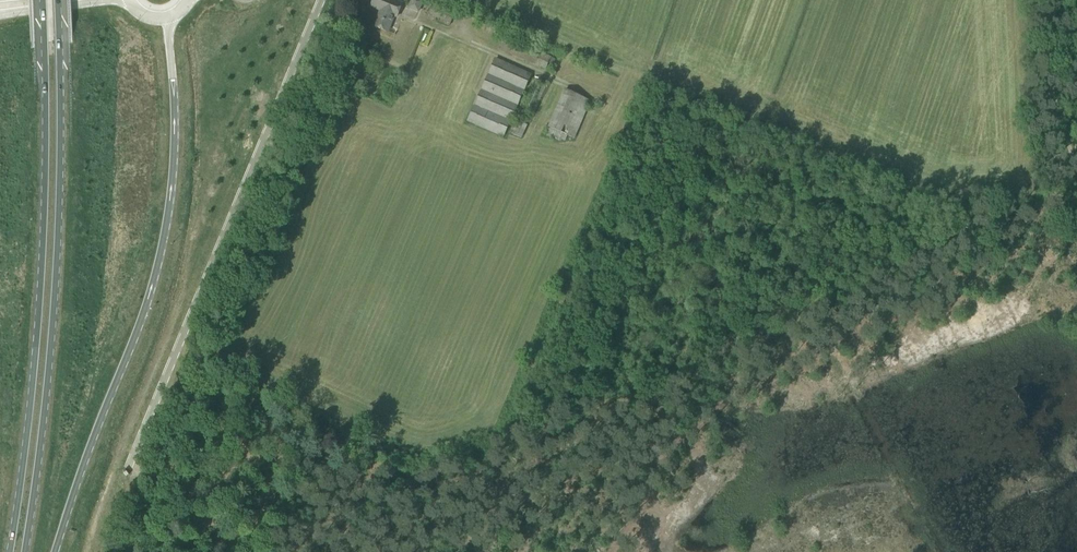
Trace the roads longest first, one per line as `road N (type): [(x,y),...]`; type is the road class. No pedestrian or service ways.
road 1 (primary): [(55,551),(135,336),(164,229),(174,163),(168,16)]
road 2 (primary): [(43,0),(43,237),(9,551)]
road 3 (primary): [(23,551),(56,238),(56,0)]

